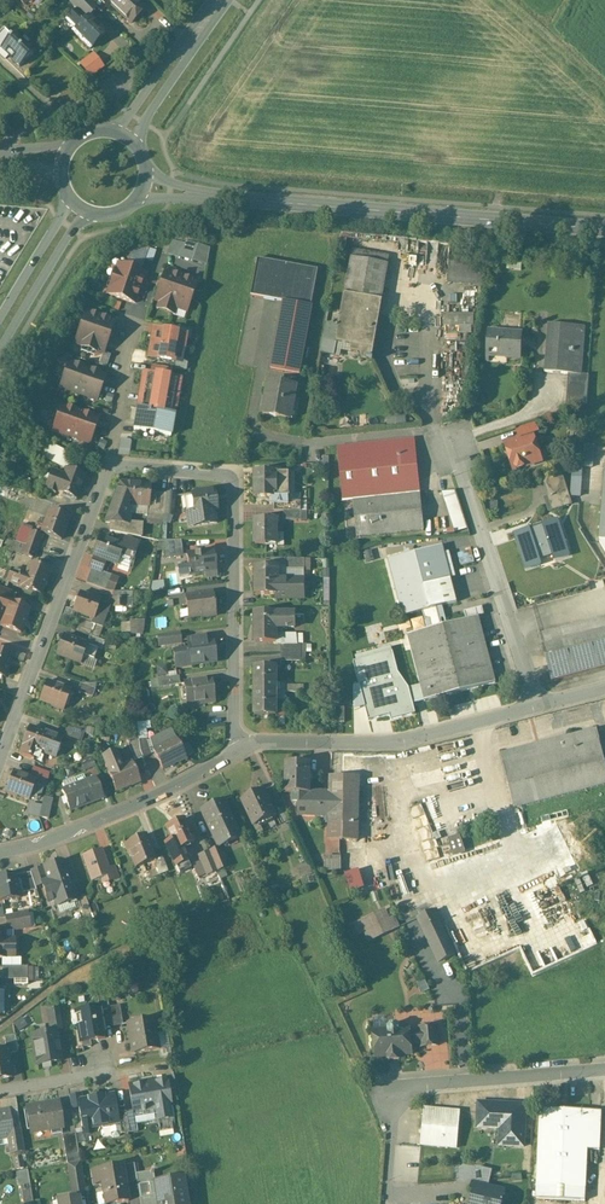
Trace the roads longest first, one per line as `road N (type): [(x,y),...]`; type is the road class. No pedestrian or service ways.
road 1 (secondary): [(145,187),(604,230)]
road 2 (residential): [(241,750),(234,725),(230,481),(110,468)]
road 3 (unclassified): [(604,1067),(385,1087),(388,1197)]
road 4 (residential): [(110,468),(0,751)]
road 5 (residential): [(241,750),(263,742),(399,744),(536,708)]
road 6 (unclassified): [(451,444),(536,708)]
road 7 (residential): [(0,853),(136,805),(241,750)]
road 8 (secondary): [(123,134),(221,0)]
road 9 (secondary): [(79,208),(0,334)]
road 10 (residential): [(7,157),(15,138),(117,84)]
road 11 (residential): [(110,468),(131,339)]

